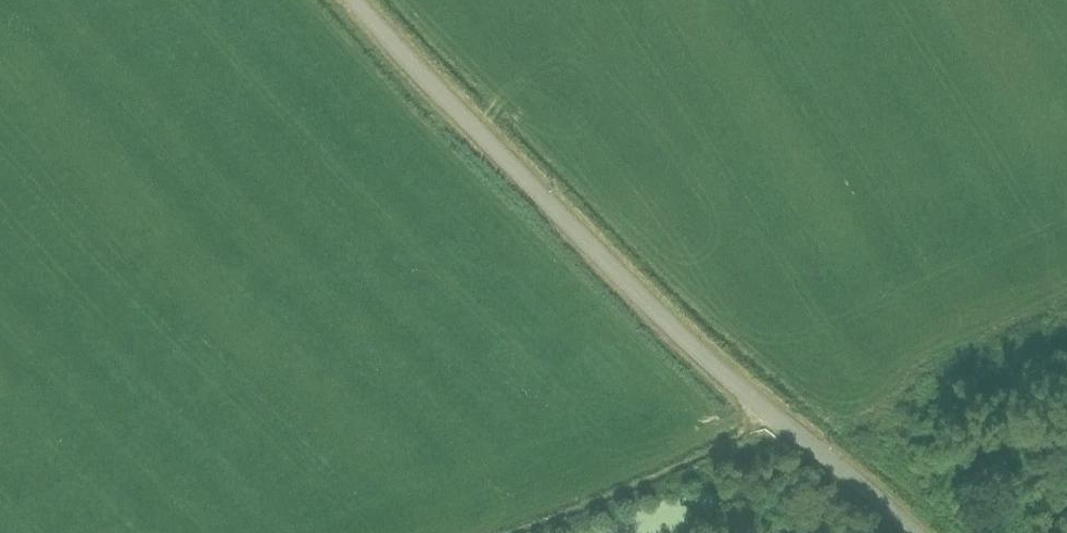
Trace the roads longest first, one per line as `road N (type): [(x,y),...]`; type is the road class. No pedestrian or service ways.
road 1 (unclassified): [(910,532),(677,332),(357,0)]

